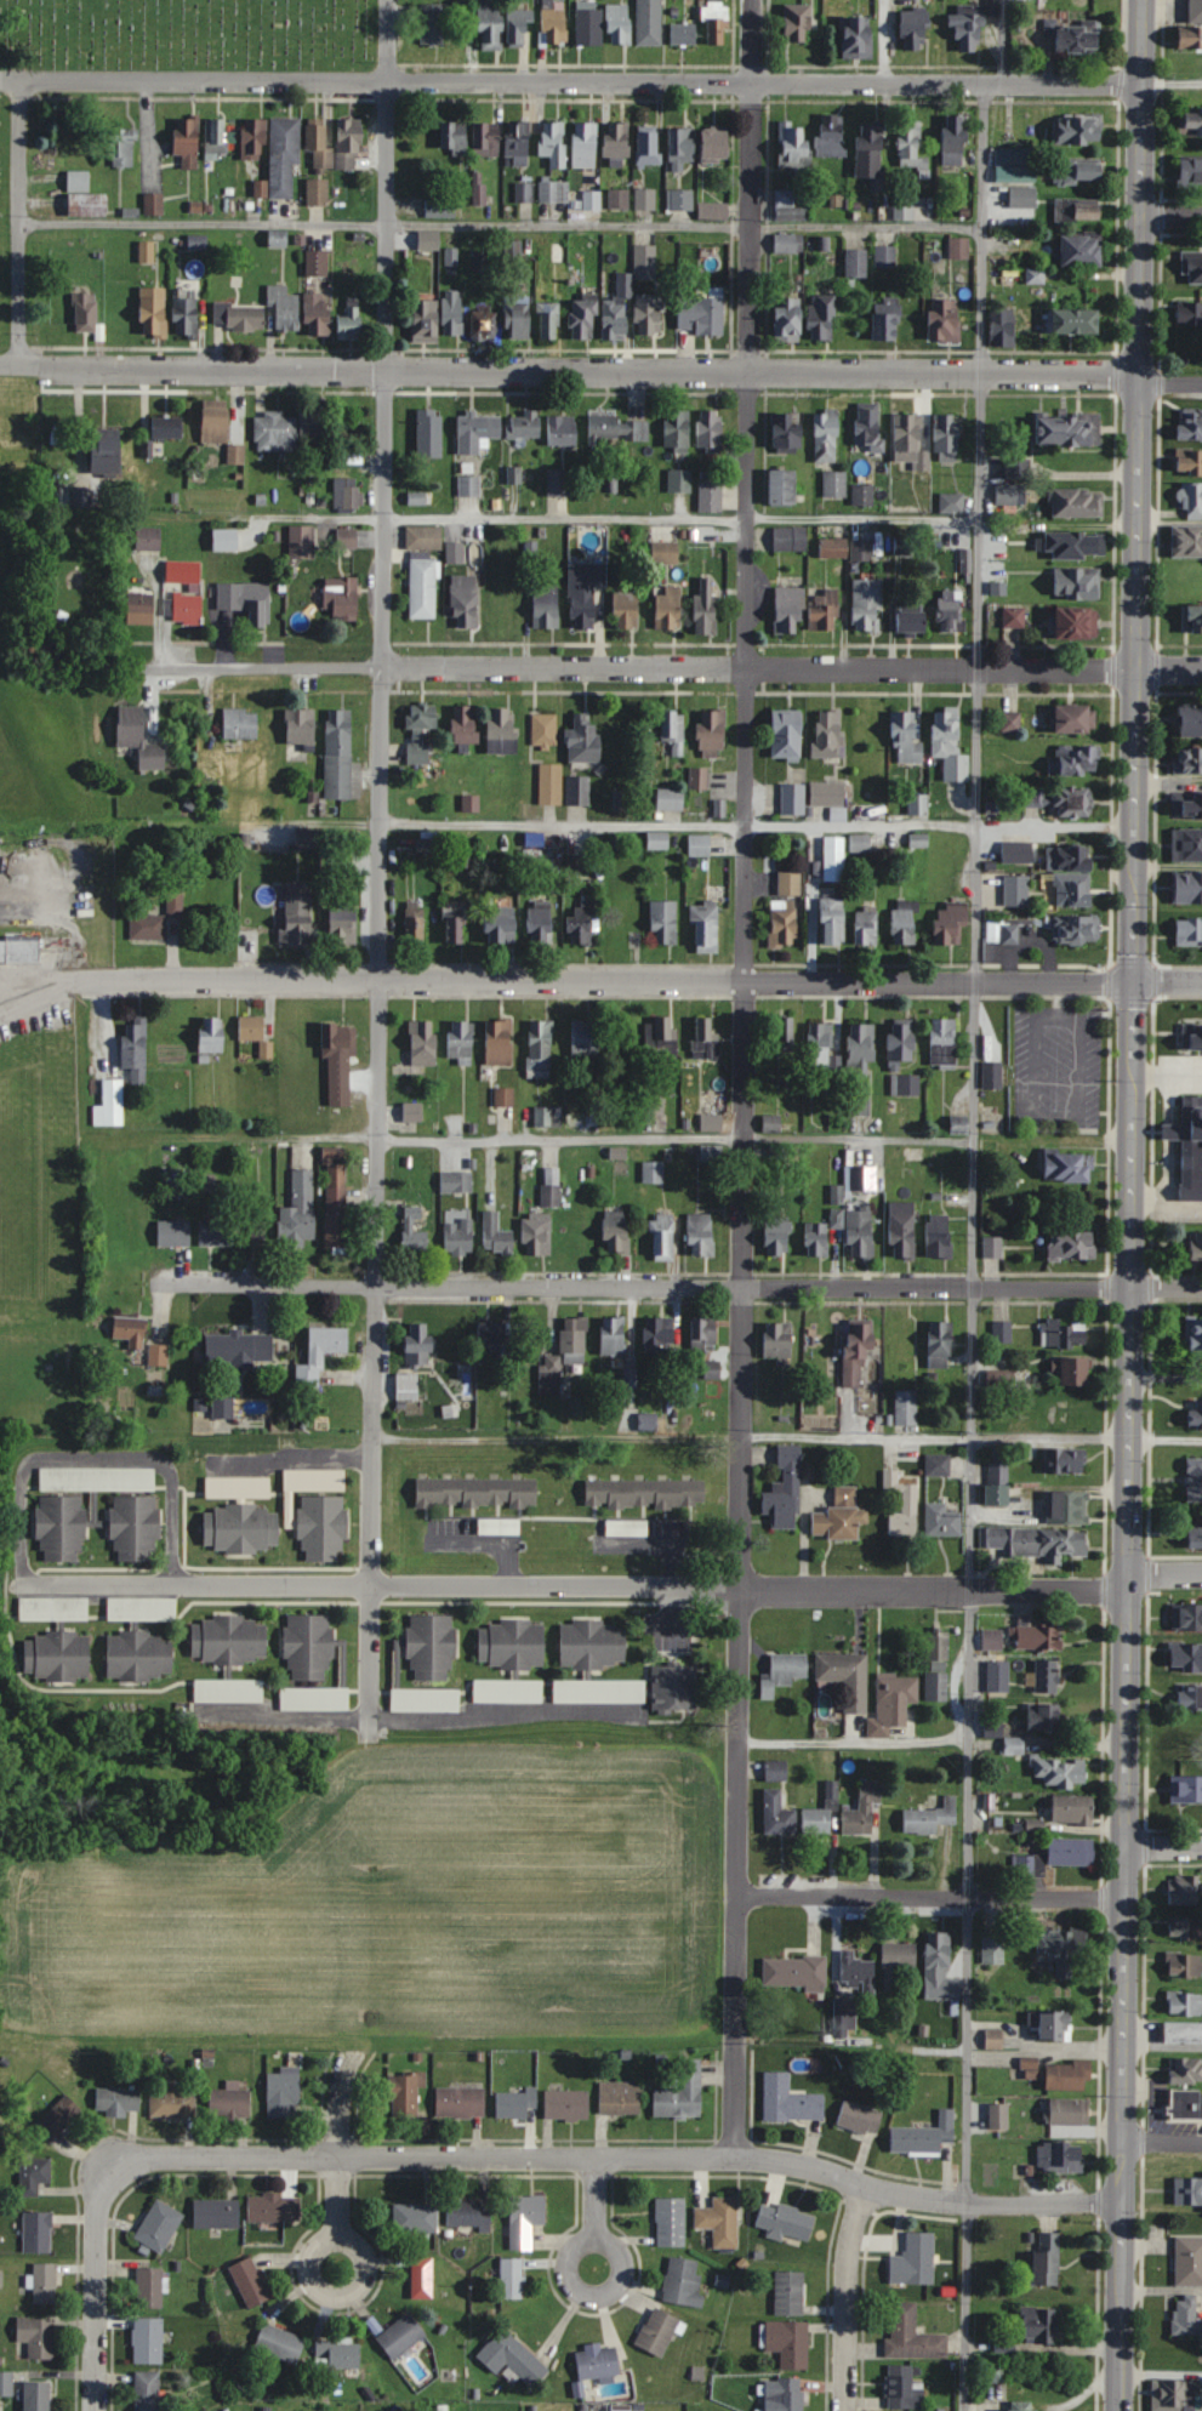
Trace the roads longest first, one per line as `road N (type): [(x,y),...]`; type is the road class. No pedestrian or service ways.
road 1 (primary): [(1122,2410),(1142,0)]
road 2 (residential): [(735,2156),(754,0)]
road 3 (residential): [(369,1720),(386,0)]
road 4 (residential): [(1201,385),(1110,374),(383,372),(0,361)]
road 5 (residential): [(0,80),(1141,82)]
road 6 (residential): [(1201,979),(80,982)]
road 7 (residential): [(1130,1586),(25,1579)]
road 8 (residential): [(149,1282),(1201,1284)]
road 9 (residential): [(1201,669),(149,668)]
road 10 (residential): [(1122,2201),(961,2202),(735,2156),(148,2156),(115,2172)]
road 11 (residential): [(1130,1894),(739,1891)]
road 12 (residential): [(30,361),(23,80)]
road 13 (residential): [(93,2410),(99,2211),(115,2172)]
road 14 (residential): [(848,2410),(849,2253),(868,2189)]
road 15 (residential): [(606,2240),(575,2244),(564,2261),(565,2282),(591,2301),(611,2295),(623,2276),(622,2256),(606,2240)]
road 16 (residential): [(348,2239),(327,2239),(311,2251),(309,2281),(325,2296),(347,2297),(363,2284),(368,2263),(348,2239)]
road 17 (residential): [(349,2057),(338,2092),(338,2236)]

